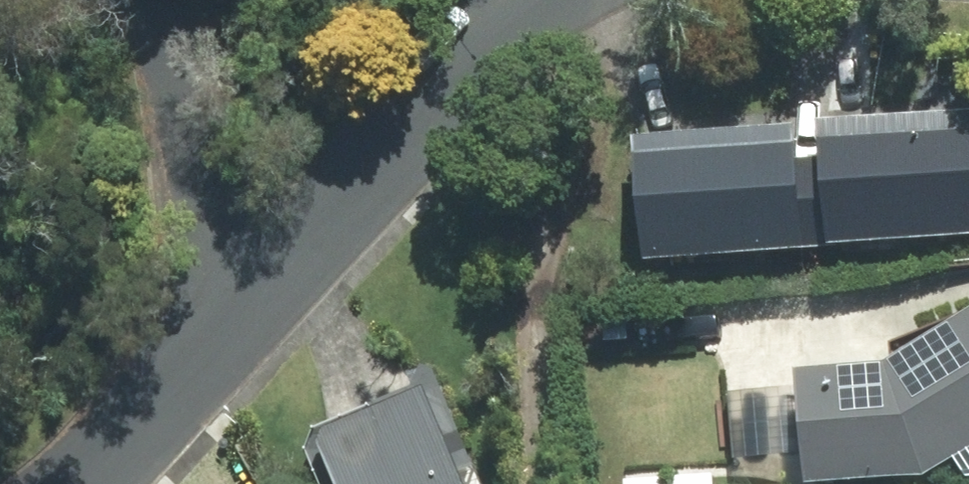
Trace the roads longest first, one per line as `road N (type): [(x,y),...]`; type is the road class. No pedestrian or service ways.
road 1 (residential): [(265,292),(555,0)]
road 2 (residential): [(265,292),(204,118),(136,0)]
road 3 (residential): [(80,483),(265,292)]

